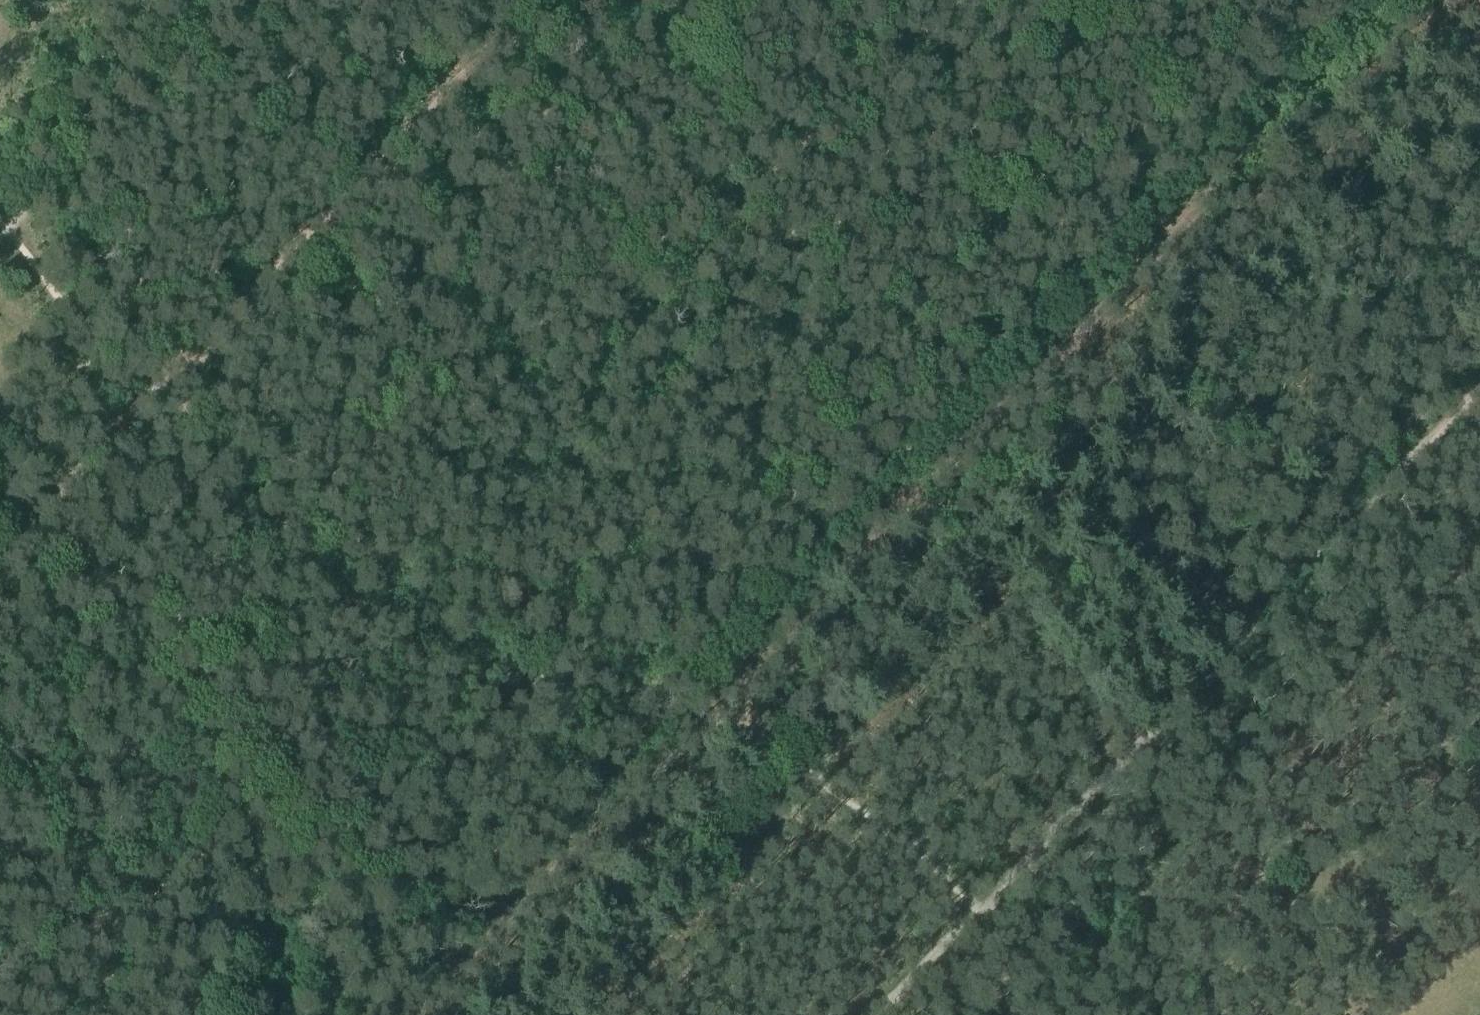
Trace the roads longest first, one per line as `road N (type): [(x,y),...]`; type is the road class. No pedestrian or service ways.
road 1 (track): [(980,903),(1479,379)]
road 2 (track): [(980,903),(874,1014)]

